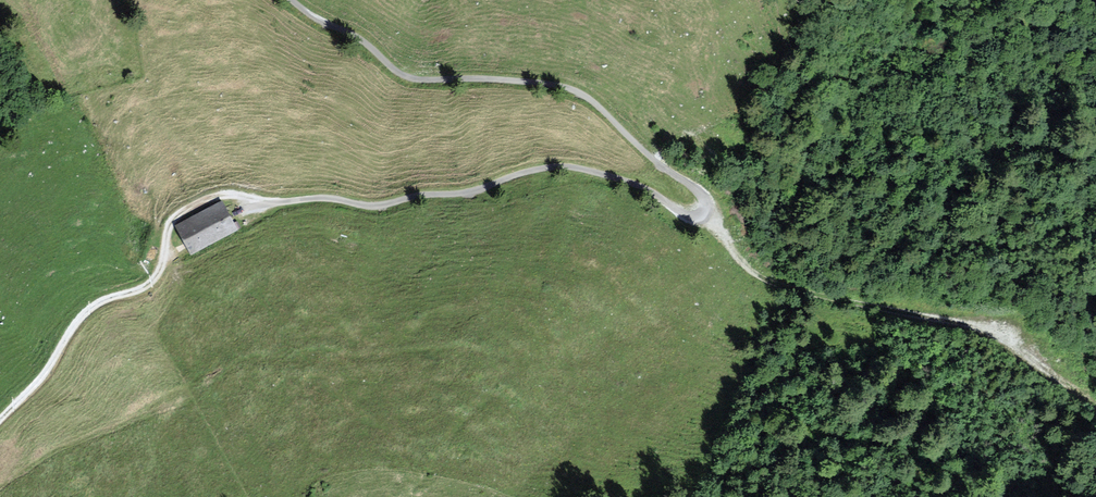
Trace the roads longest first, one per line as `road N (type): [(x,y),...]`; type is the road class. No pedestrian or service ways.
road 1 (unclassified): [(291,0),(410,78),(568,88),(705,198),(690,210),(556,167),(470,194),(383,207),(213,196),(173,217),(162,273),(142,289),(98,304),(0,421)]
road 2 (track): [(700,208),(743,264),(771,283),(969,325),(1095,406)]

